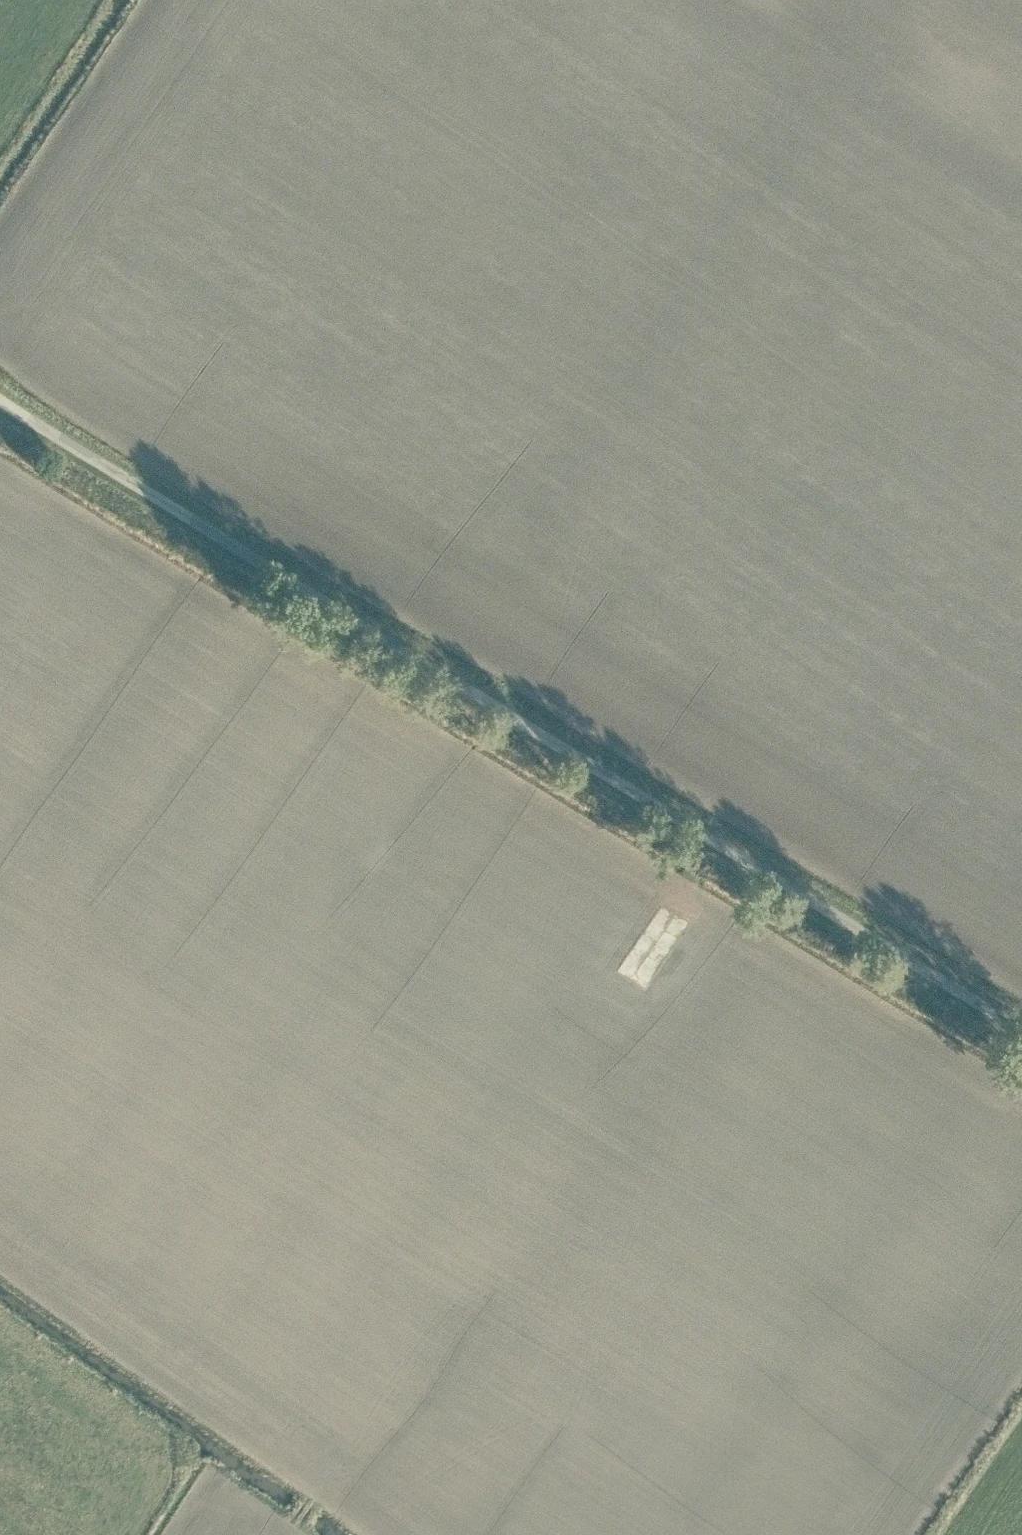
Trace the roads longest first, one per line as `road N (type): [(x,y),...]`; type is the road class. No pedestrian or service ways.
road 1 (unclassified): [(0,401),(1021,1028)]

